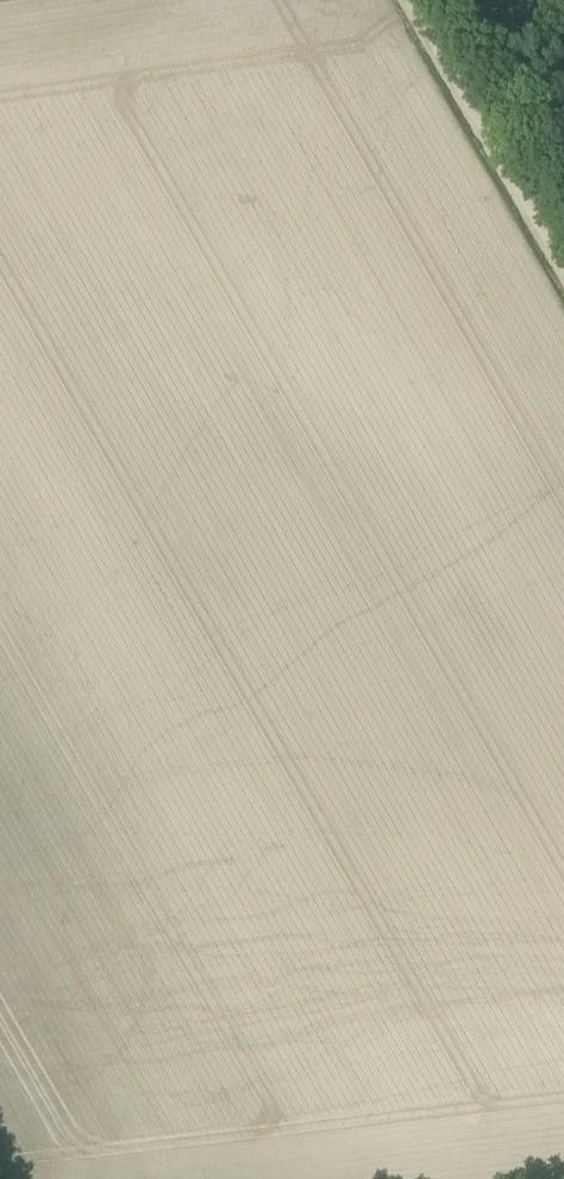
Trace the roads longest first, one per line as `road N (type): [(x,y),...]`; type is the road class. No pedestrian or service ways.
road 1 (track): [(563,273),(405,0)]

